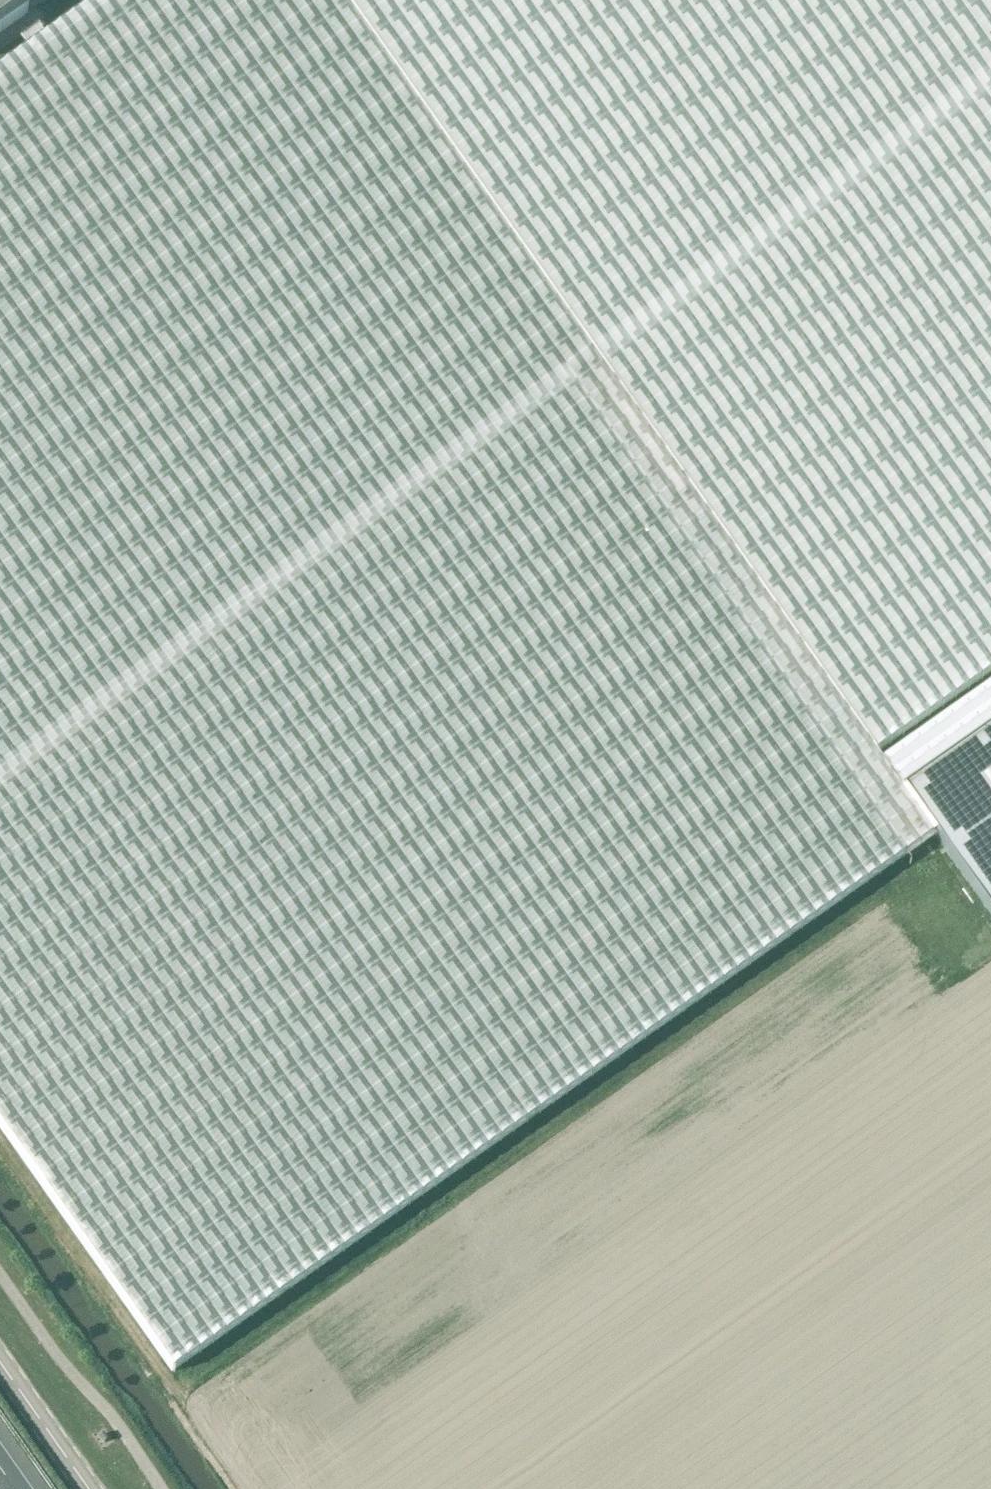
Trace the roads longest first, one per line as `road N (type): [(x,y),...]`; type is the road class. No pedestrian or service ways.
road 1 (tertiary): [(92,1488),(0,1360)]

